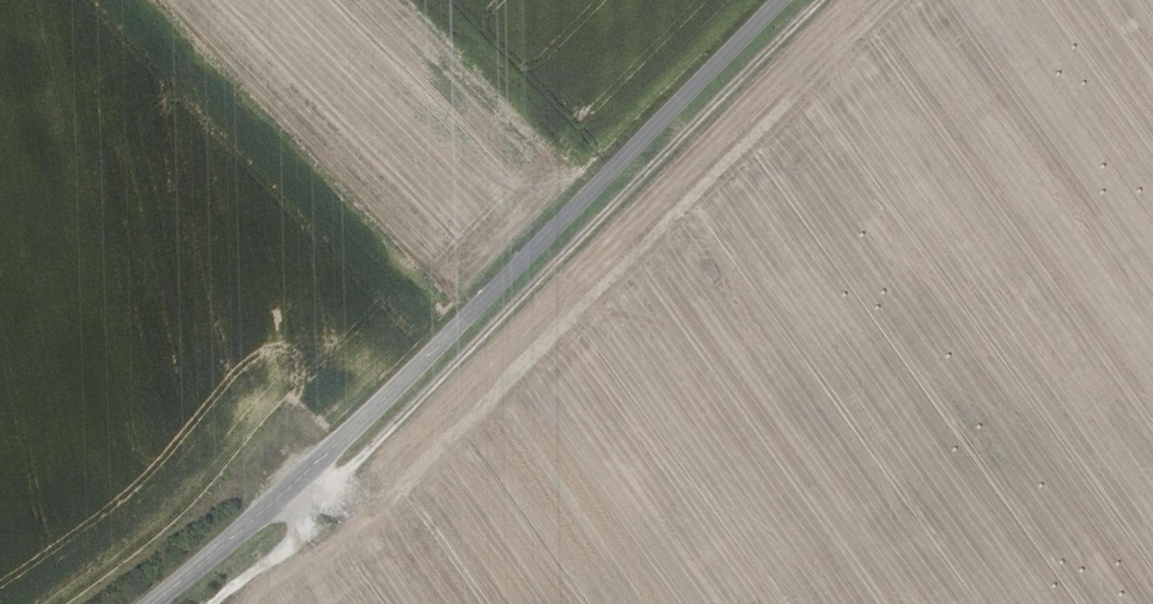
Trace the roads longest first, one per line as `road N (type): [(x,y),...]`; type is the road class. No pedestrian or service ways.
road 1 (tertiary): [(152,603),(308,471),(781,0)]
road 2 (track): [(325,492),(821,0)]
road 3 (track): [(215,603),(324,518),(325,492),(308,471)]

